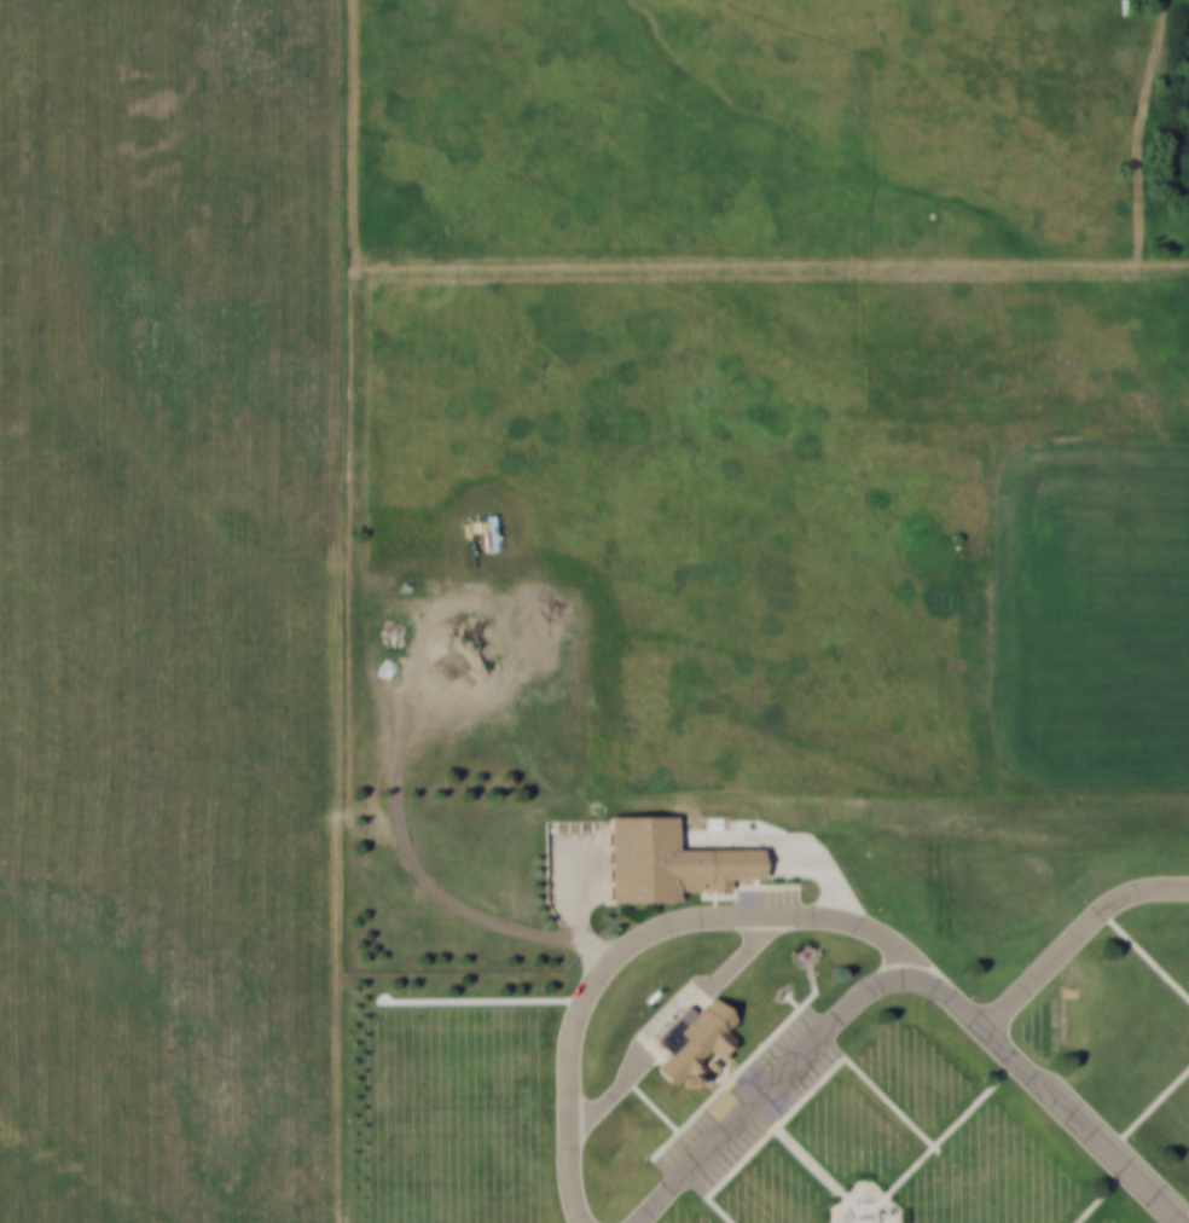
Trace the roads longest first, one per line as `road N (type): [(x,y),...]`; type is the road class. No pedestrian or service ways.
road 1 (track): [(802,121),(689,0)]

